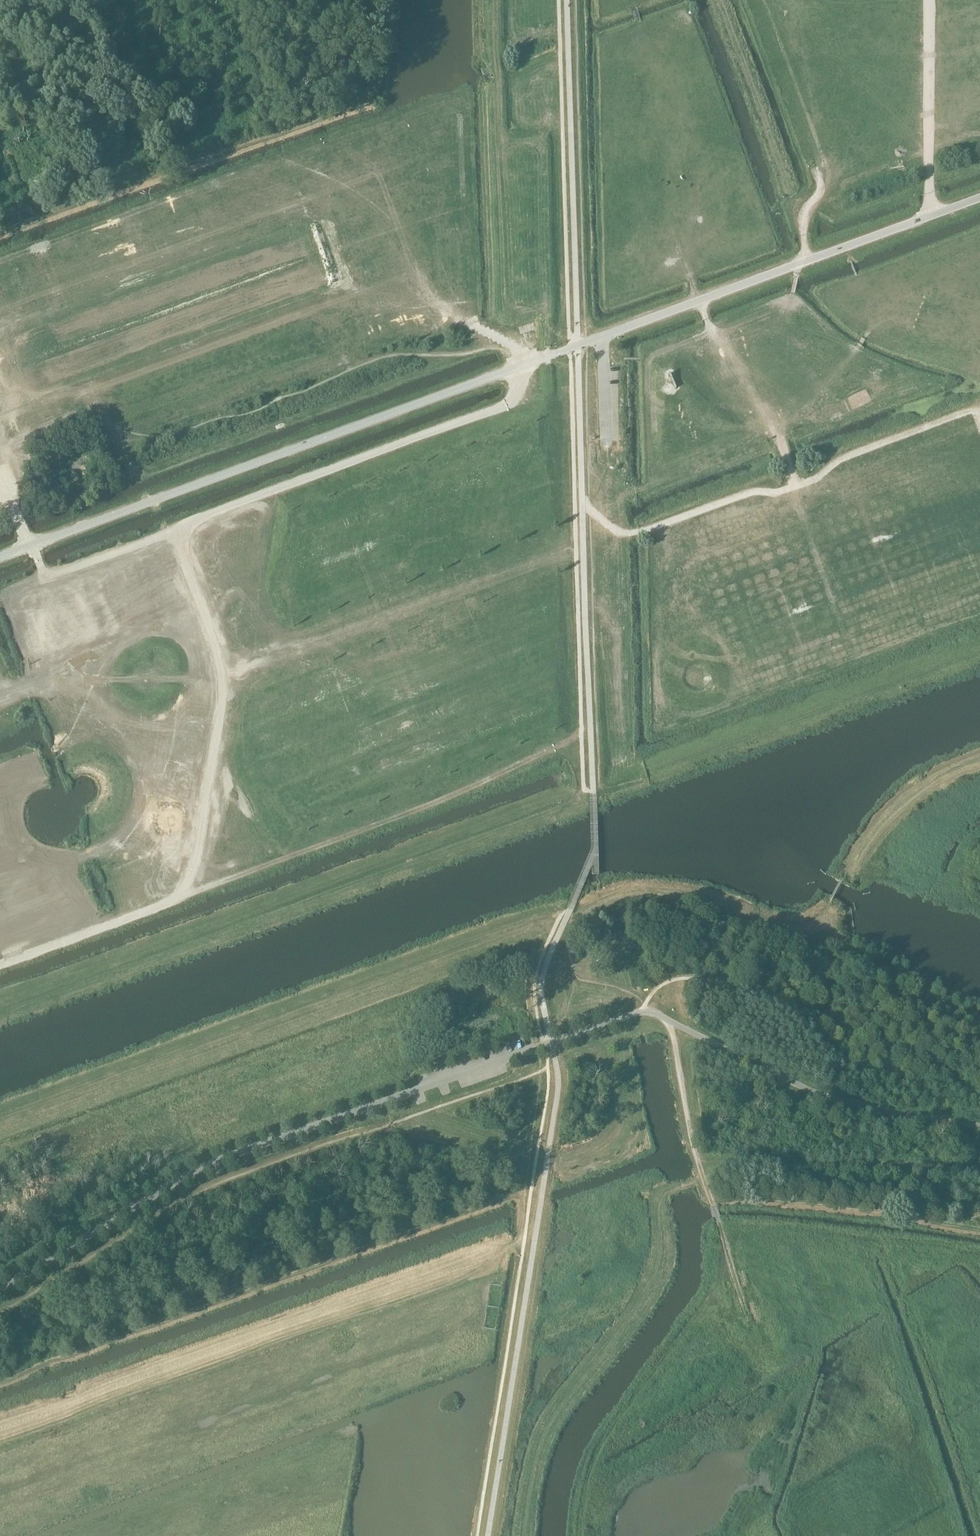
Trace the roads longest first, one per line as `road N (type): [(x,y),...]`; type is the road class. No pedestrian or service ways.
road 1 (track): [(523,365),(506,404),(182,530),(180,550),(222,686),(195,861),(178,897)]
road 2 (unclassified): [(0,1289),(212,1163),(551,1042)]
road 3 (track): [(591,725),(465,790),(178,897)]
road 4 (unclassified): [(573,347),(979,198)]
road 5 (track): [(723,1238),(707,1299),(590,1465),(578,1535)]
road 6 (track): [(929,0),(930,217)]
road 7 (track): [(178,897),(0,964)]
road 8 (track): [(32,544),(45,578),(182,530)]
road 9 (track): [(670,1022),(703,1178)]

